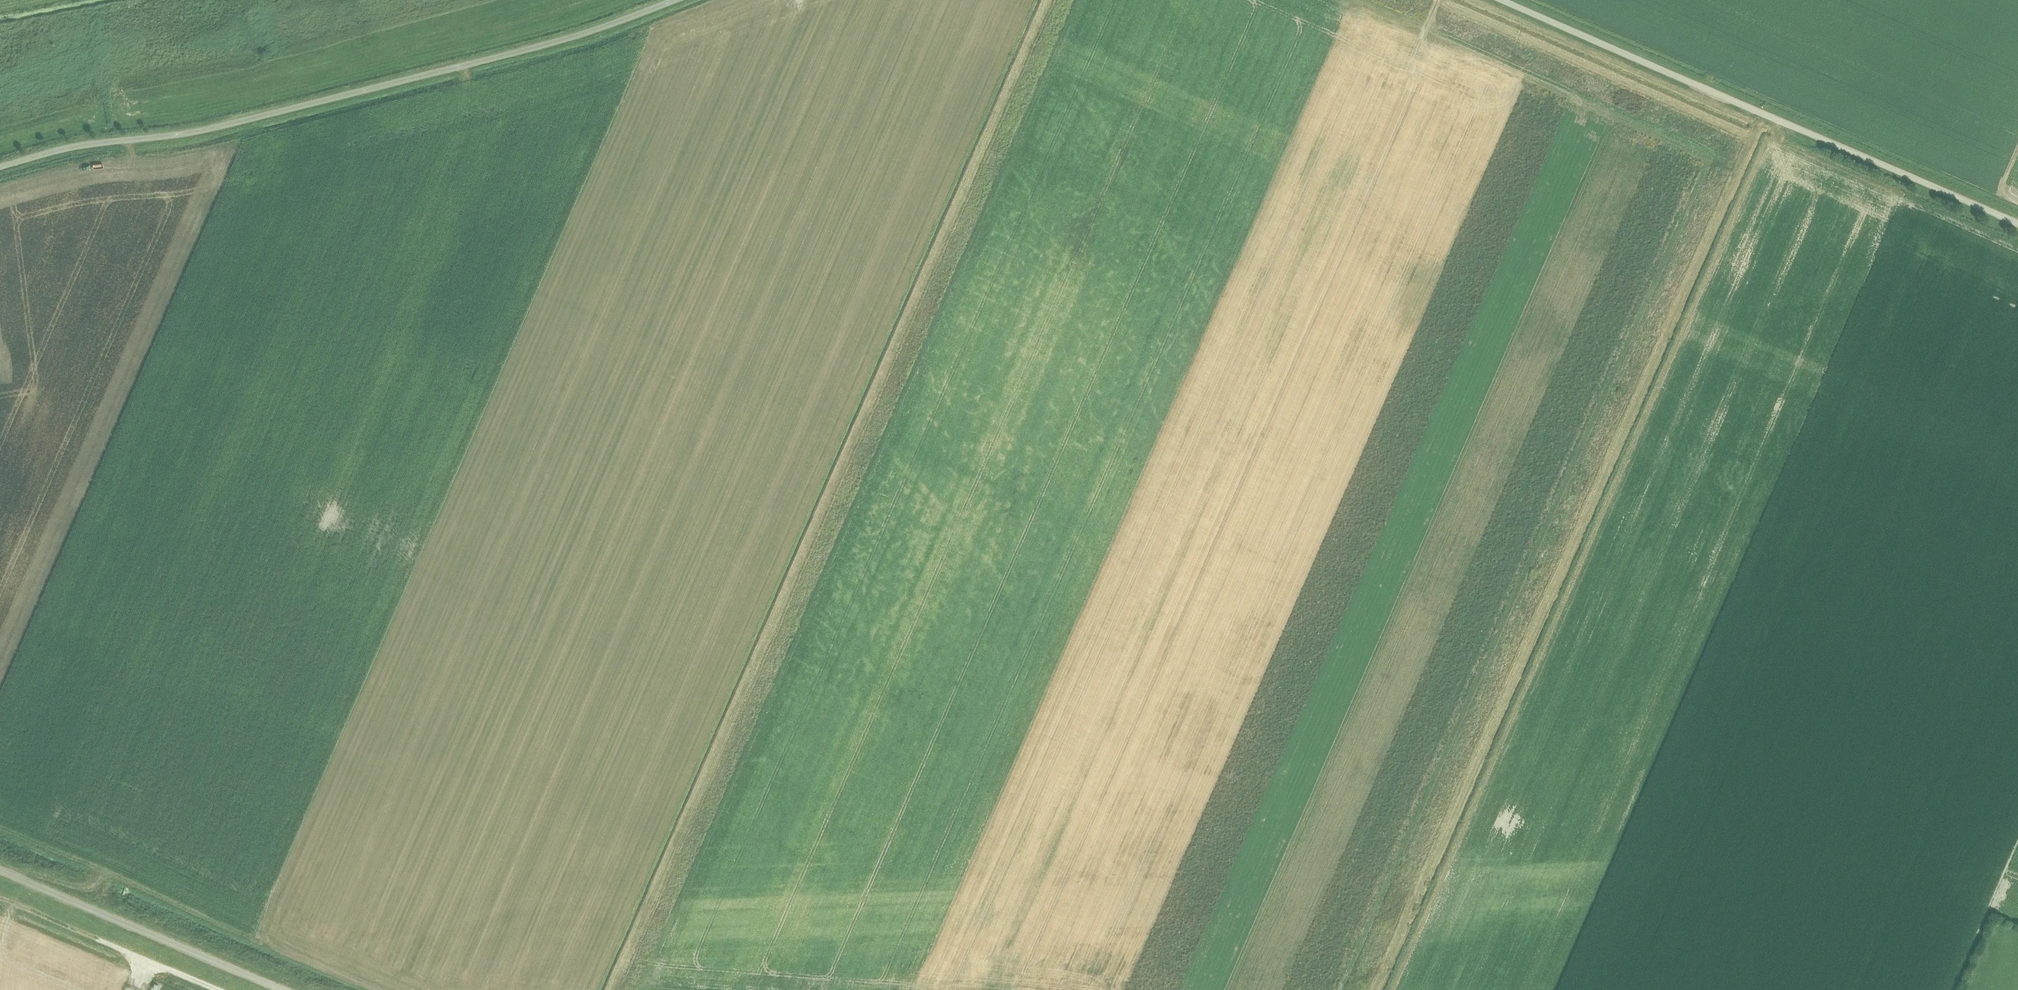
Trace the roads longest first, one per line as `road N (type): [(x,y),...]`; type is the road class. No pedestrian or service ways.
road 1 (unclassified): [(674,0),(551,43),(219,126),(71,147),(0,167)]
road 2 (unclassified): [(2017,223),(1504,0)]
road 3 (unclassified): [(286,989),(0,870)]

